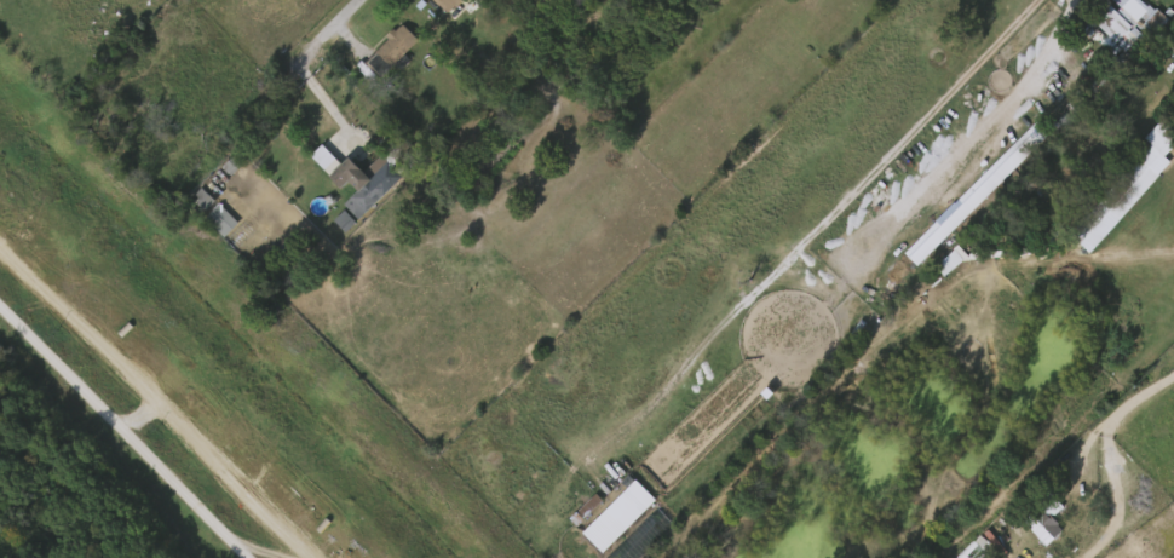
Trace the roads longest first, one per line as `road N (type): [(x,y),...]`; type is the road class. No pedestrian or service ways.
road 1 (residential): [(0,302),(249,557)]

